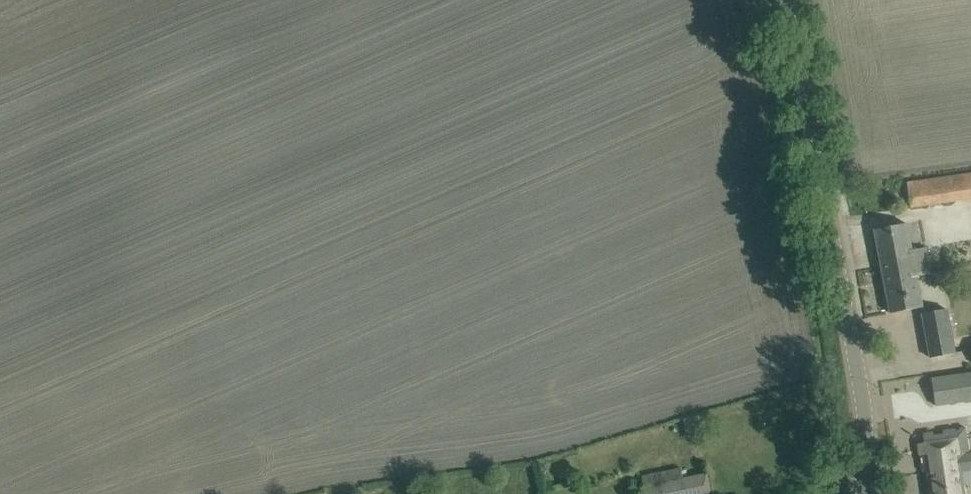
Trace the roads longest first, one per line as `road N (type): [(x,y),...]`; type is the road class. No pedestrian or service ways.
road 1 (unclassified): [(864,493),(869,420),(786,0)]

